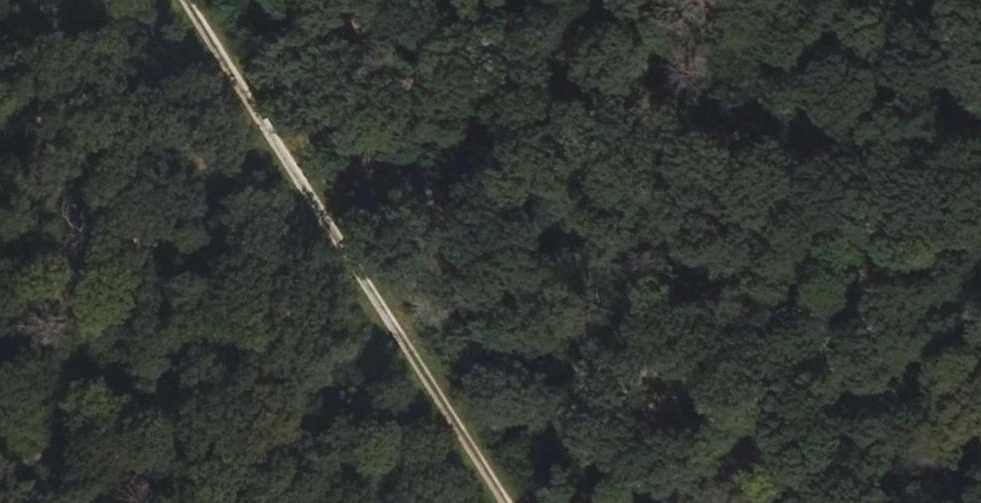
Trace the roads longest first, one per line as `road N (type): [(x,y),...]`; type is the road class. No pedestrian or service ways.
road 1 (track): [(508,502),(193,0)]

